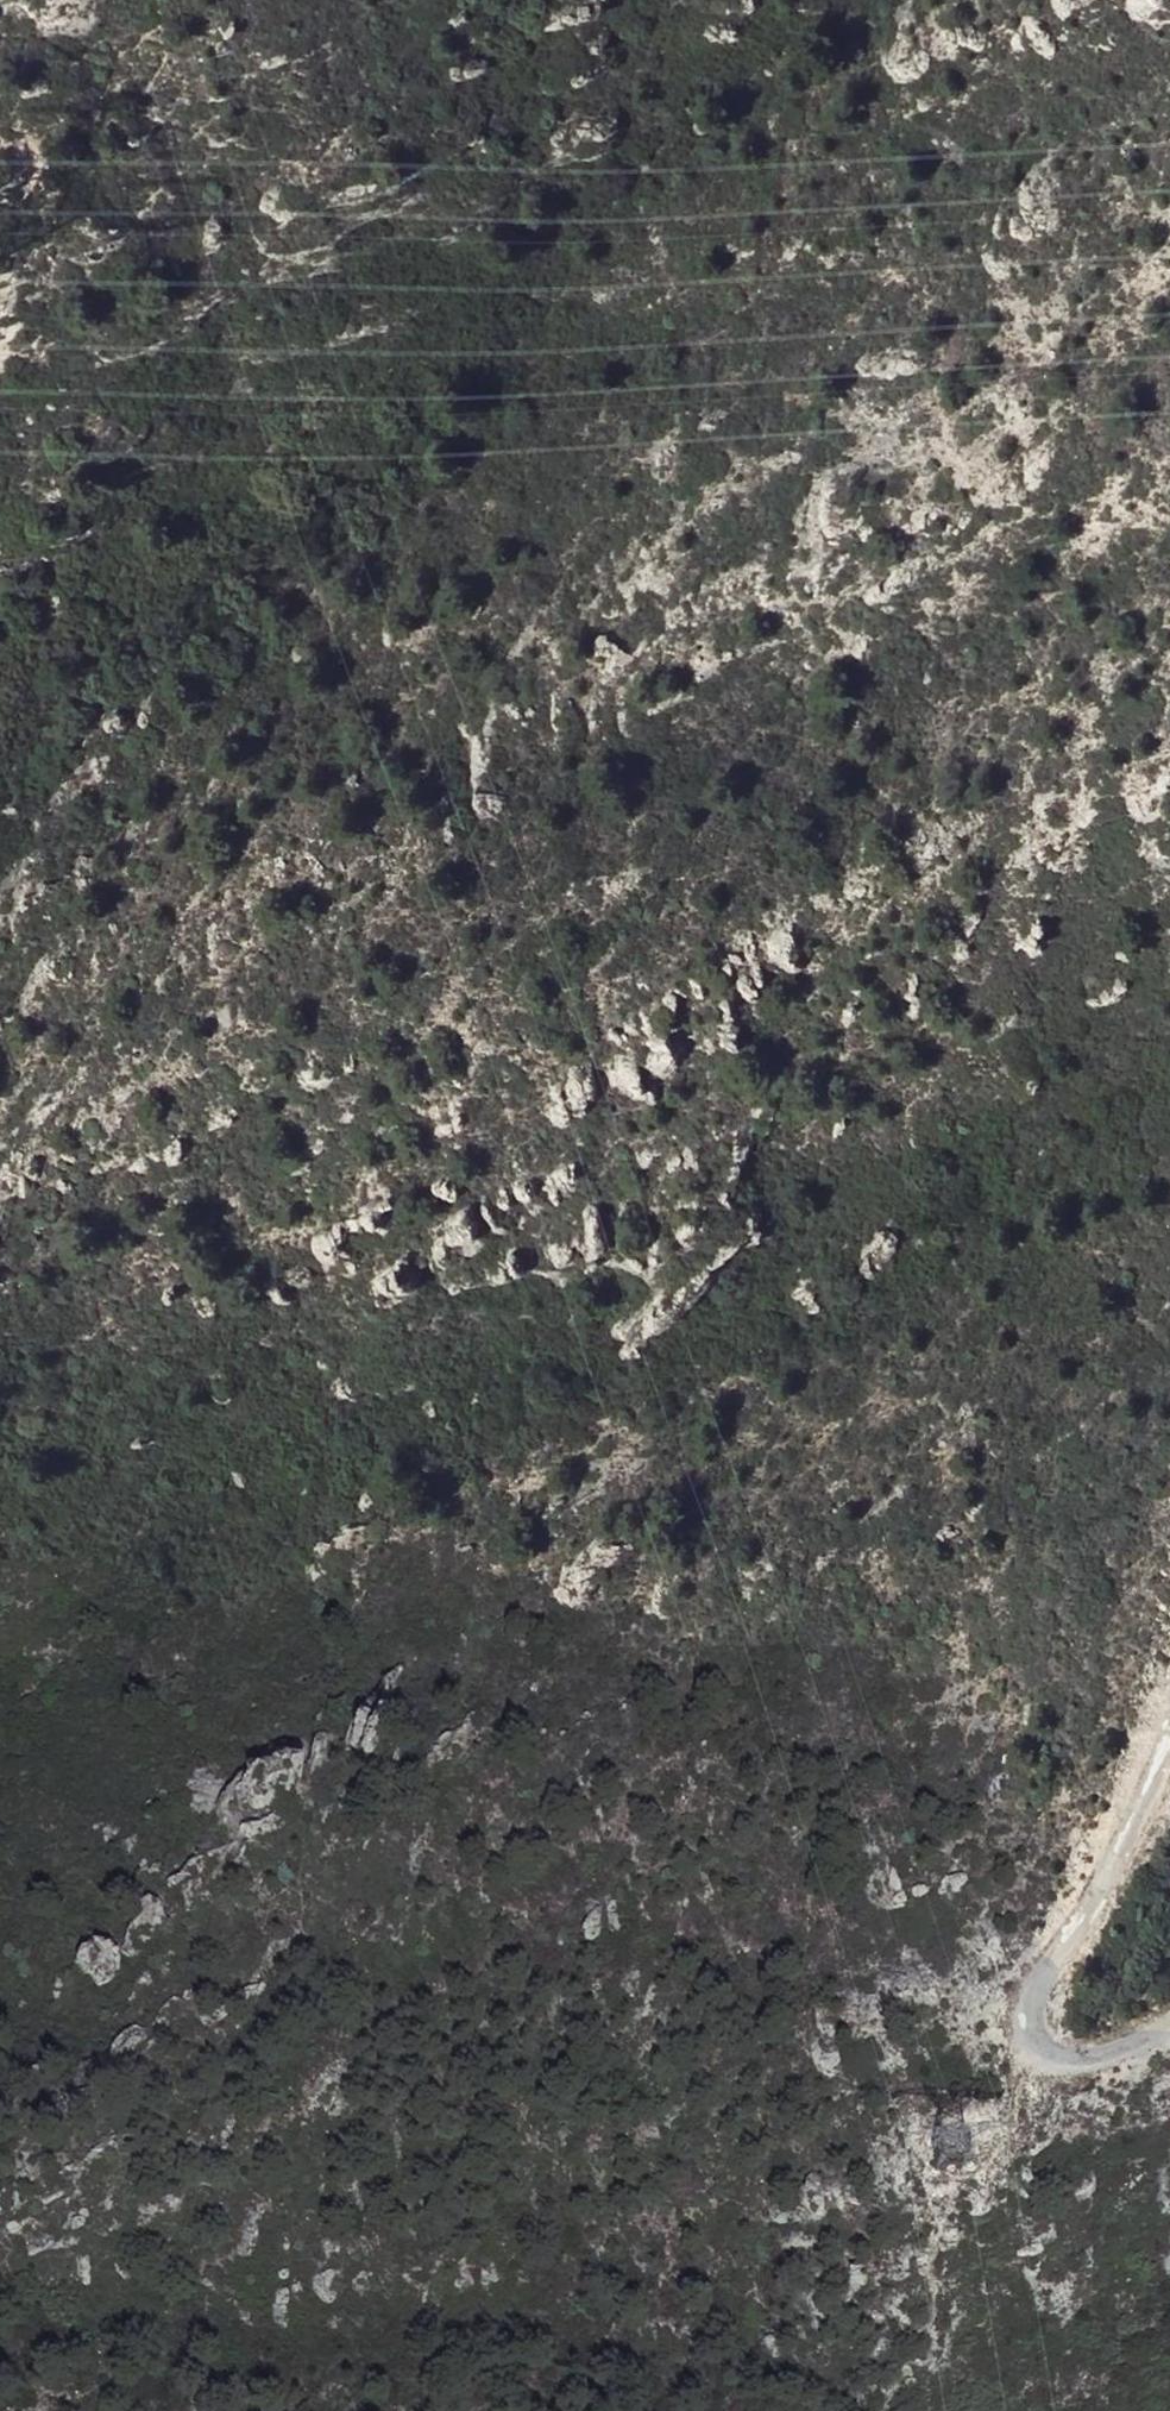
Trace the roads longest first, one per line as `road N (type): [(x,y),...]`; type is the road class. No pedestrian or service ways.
road 1 (track): [(1169,2023),(1116,2054),(1077,2063),(1048,2058),(1031,2032),(1042,1978),(1089,1918),(1169,1748)]

